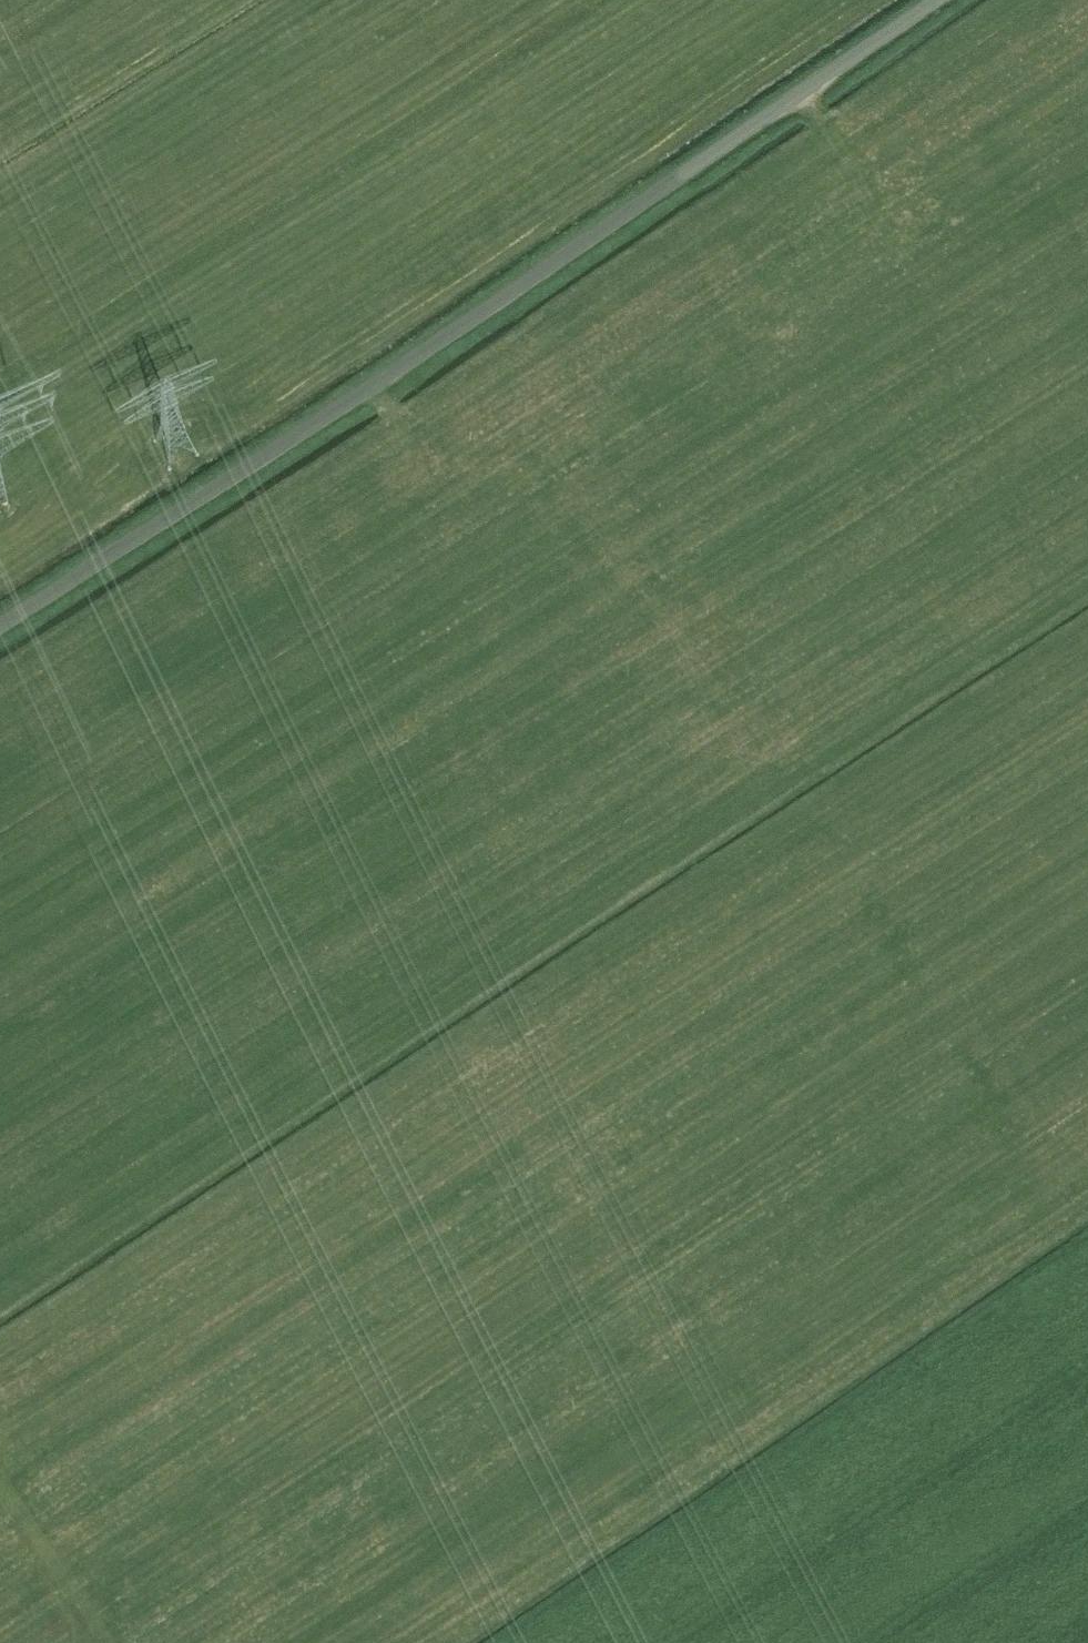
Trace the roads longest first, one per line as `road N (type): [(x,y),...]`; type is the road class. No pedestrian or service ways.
road 1 (unclassified): [(0,629),(949,0)]

